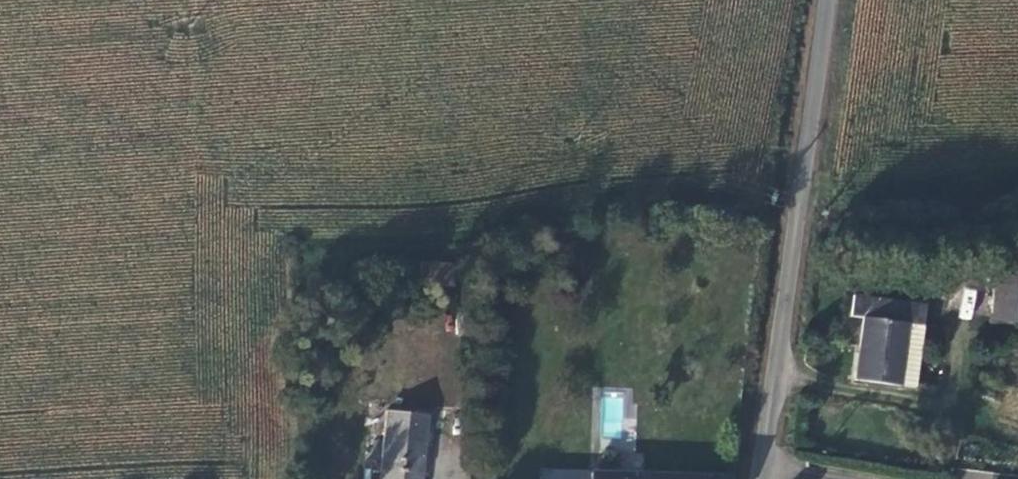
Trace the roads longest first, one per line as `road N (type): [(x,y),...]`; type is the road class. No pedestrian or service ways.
road 1 (unclassified): [(827,0),(763,478)]

